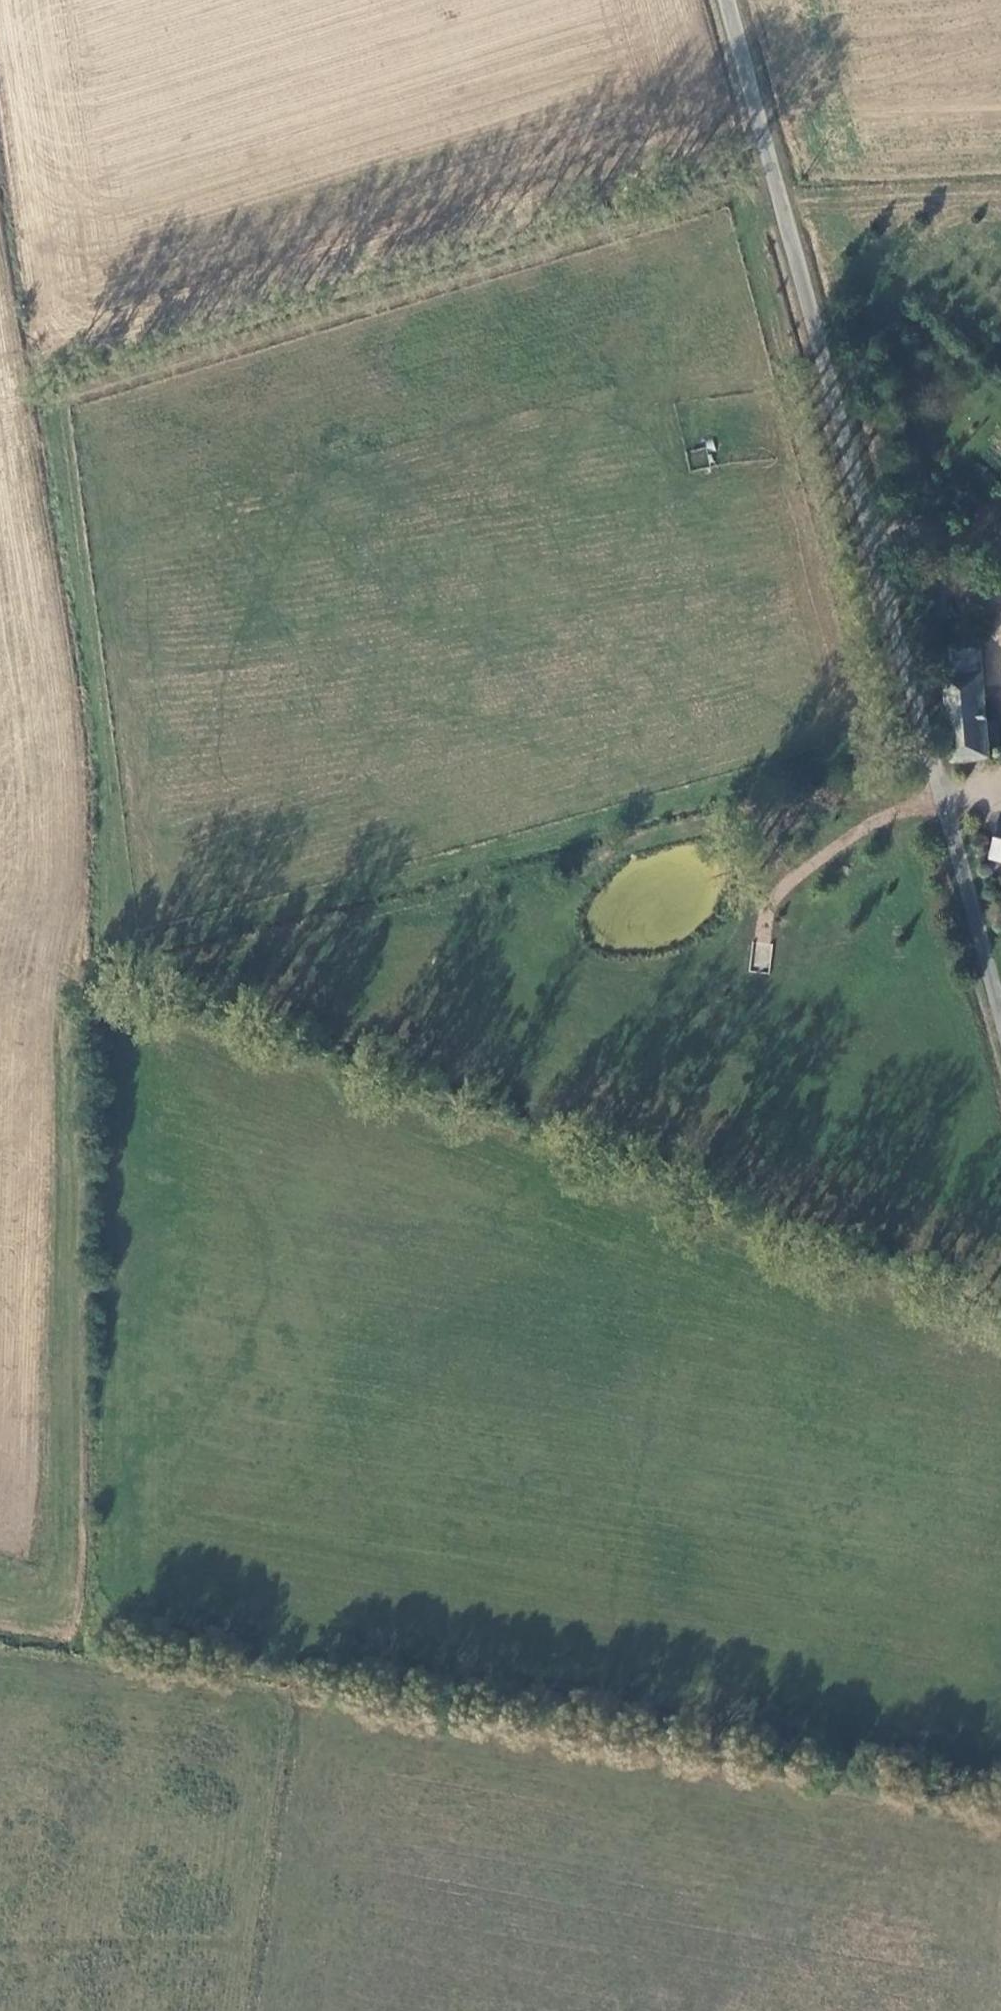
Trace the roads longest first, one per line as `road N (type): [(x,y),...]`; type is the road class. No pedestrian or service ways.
road 1 (unclassified): [(723,0),(1000,1063)]

